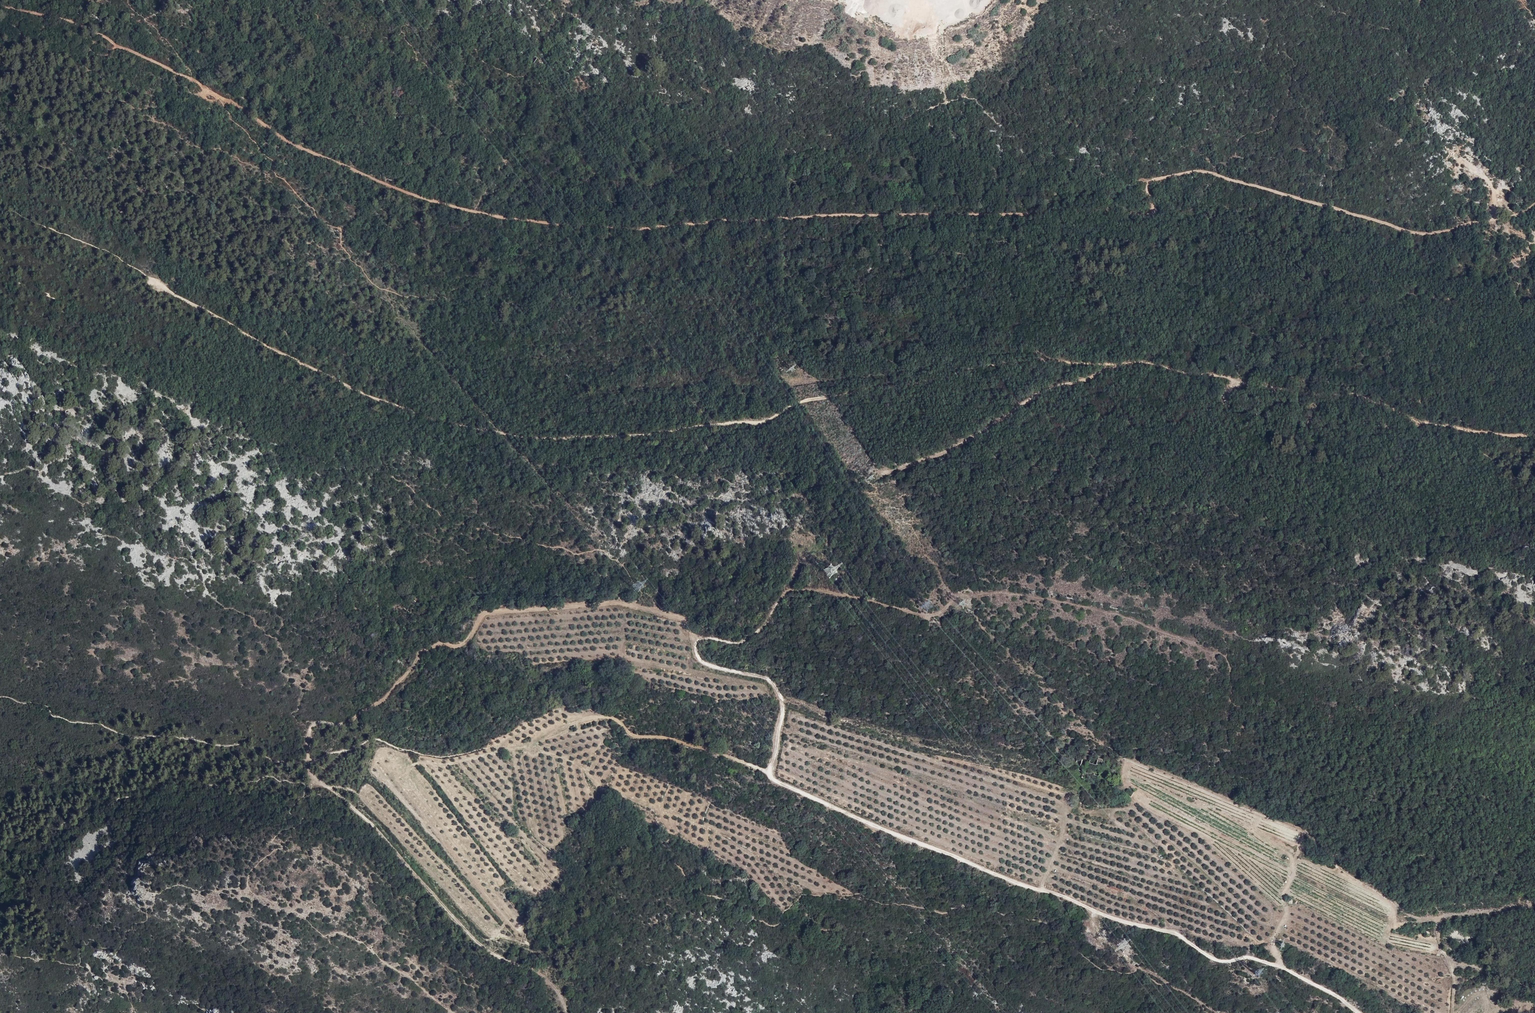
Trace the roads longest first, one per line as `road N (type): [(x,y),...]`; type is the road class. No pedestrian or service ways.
road 1 (track): [(1360,1012),(1273,964),(1213,960),(1172,933),(1029,889),(768,778),(780,697),(765,678),(706,663),(703,639),(743,643),(787,592),(800,588),(924,616),(960,594),(995,592),(1116,615),(1221,655),(1234,706),(1284,756),(1397,803),(1400,823),(1530,861),(1524,904)]
road 2 (track): [(0,5),(92,29),(235,104),(285,140),(389,186),(482,213),(568,226),(636,230),(1082,207),(1145,214),(1153,205),(1147,182),(1194,171),(1423,234),(1534,205)]
road 3 (track): [(1365,396),(1299,392),(1142,362),(994,366),(794,403),(762,421),(543,439),(443,422),(374,398),(117,258),(0,207)]
road 4 (track): [(307,760),(312,728),(347,723),(394,690),(433,644),(464,646),(483,618),(624,605),(673,615),(703,639)]
road 5 (track): [(566,1012),(543,972),(485,949),(383,836),(312,777),(307,760)]
road 6 (track): [(871,479),(926,458),(1059,384),(1119,364)]
road 7 (track): [(1454,1012),(1441,921),(1534,900)]
road 8 (track): [(1534,435),(1418,420),(1365,396)]
road 9 (track): [(1280,967),(1272,948),(1291,875),(1280,849),(1256,831)]
road 10 (track): [(453,1012),(366,945),(340,932),(328,937)]

